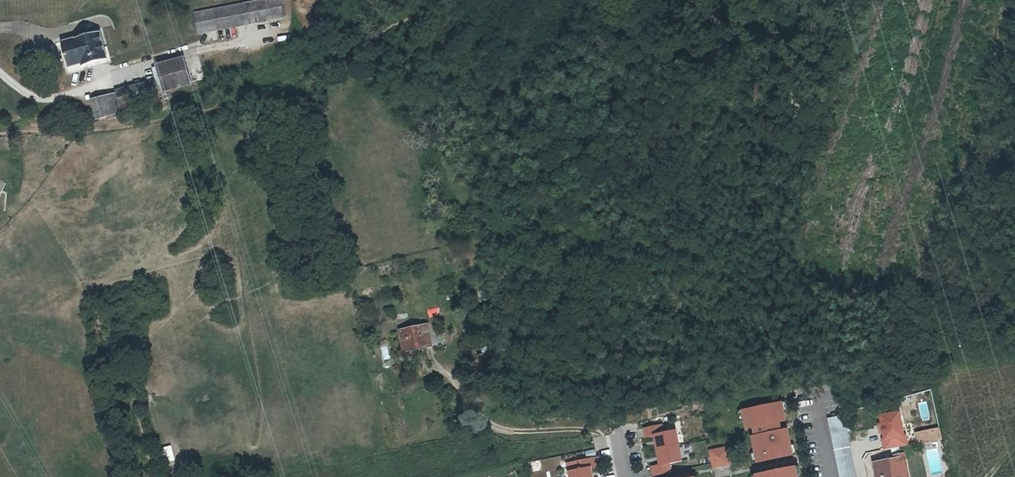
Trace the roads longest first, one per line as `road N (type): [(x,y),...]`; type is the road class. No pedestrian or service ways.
road 1 (track): [(384,32),(228,103),(102,128),(0,133)]

